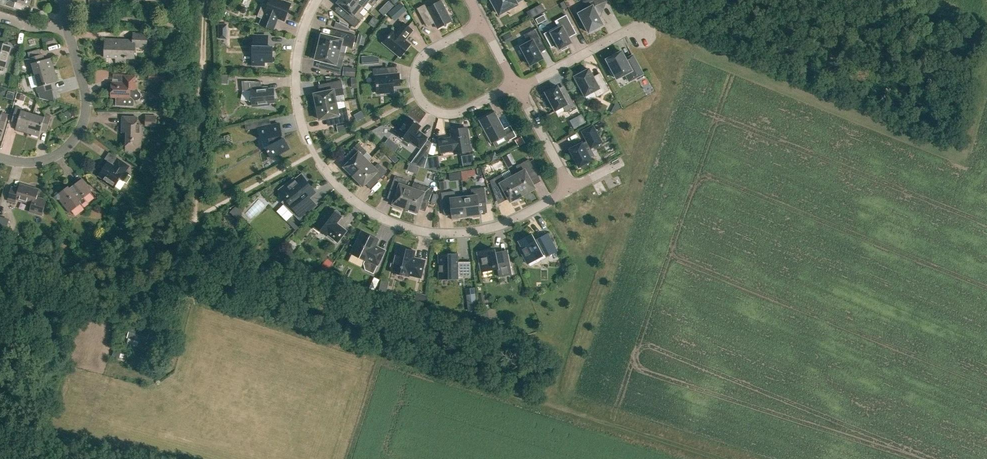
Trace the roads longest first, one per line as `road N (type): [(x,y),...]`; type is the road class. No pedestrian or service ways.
road 1 (track): [(173,275),(192,291),(717,458)]
road 2 (residential): [(570,189),(468,232),(426,232),(355,200),(313,154),(299,112),(299,43),(317,0)]
road 3 (track): [(207,0),(194,220),(173,275)]
road 4 (residential): [(481,22),(421,58),(419,96),(432,110),(454,114),(515,87)]
road 5 (residential): [(0,158),(54,156),(81,125),(86,99),(66,26)]
road 6 (track): [(173,275),(123,289),(0,249)]
road 7 (residential): [(515,87),(626,31),(642,35)]

